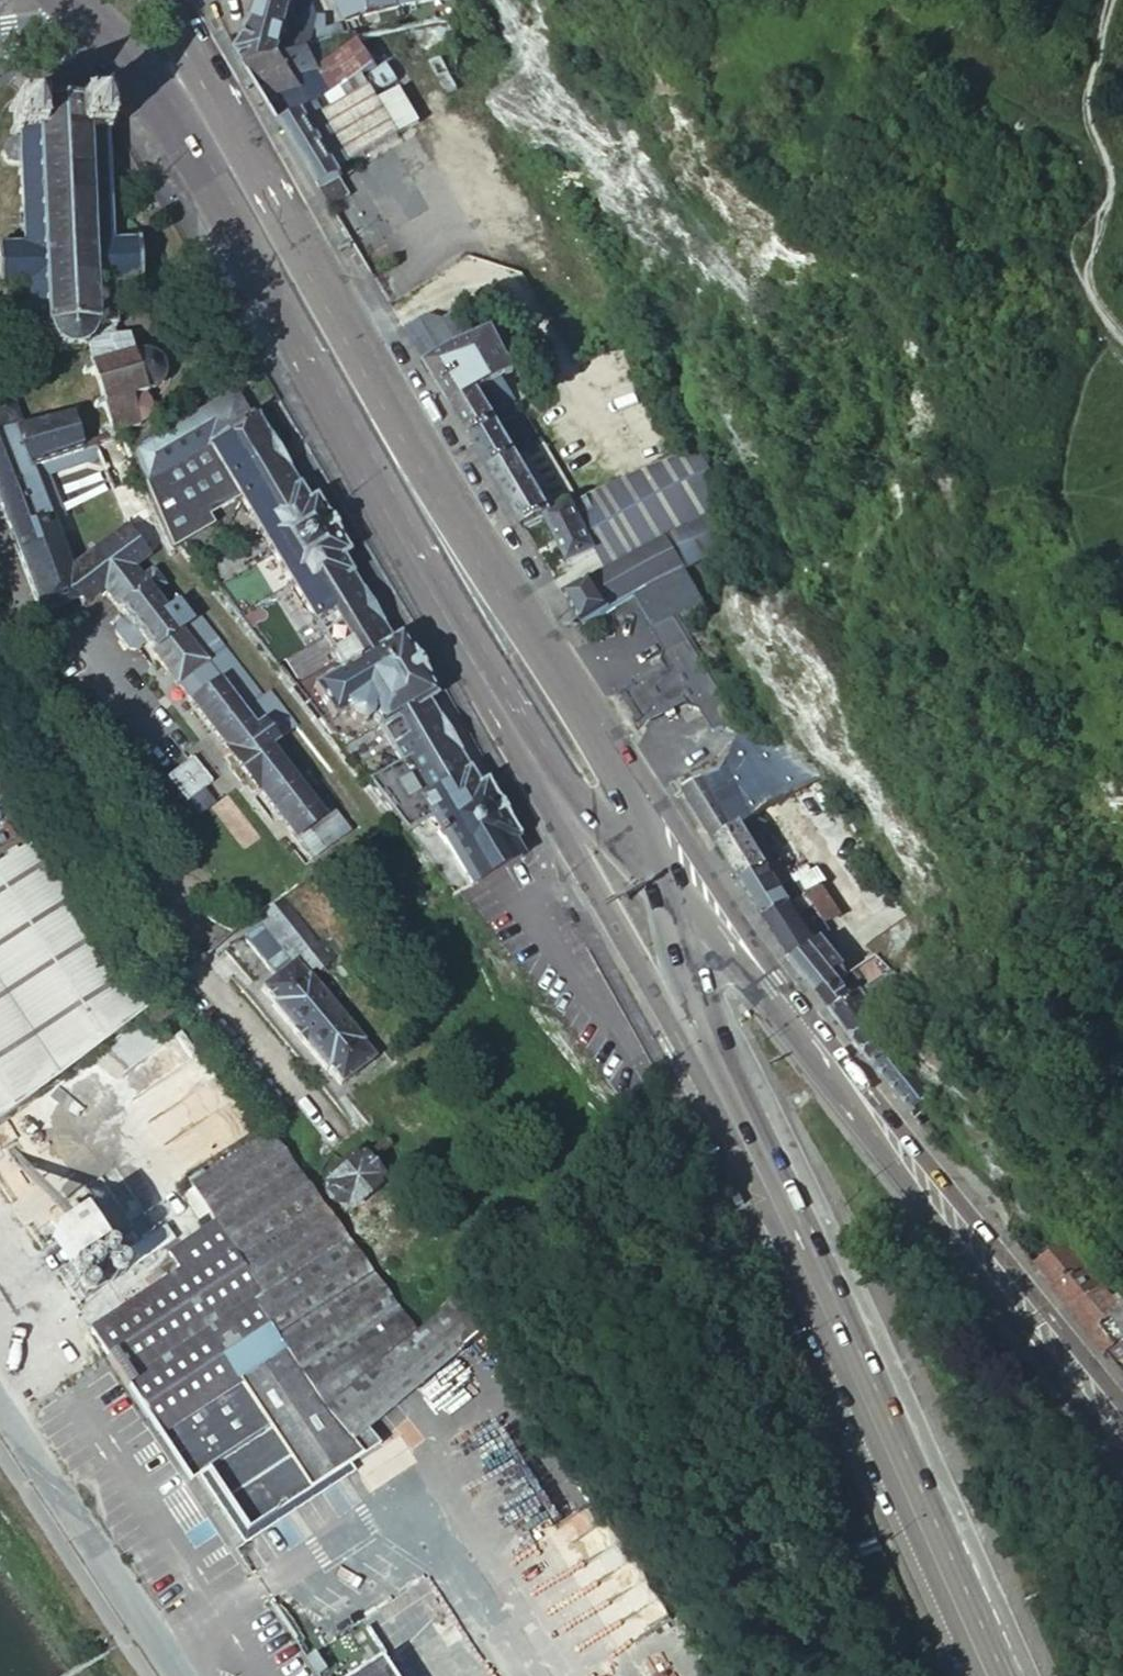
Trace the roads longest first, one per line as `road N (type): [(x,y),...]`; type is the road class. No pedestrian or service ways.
road 1 (primary): [(1122,1420),(769,983),(654,860)]
road 2 (primary): [(1004,1675),(707,1028)]
road 3 (primary): [(460,563),(227,154)]
road 4 (primary): [(654,860),(627,786),(568,686),(503,587),(460,563)]
road 5 (unclassified): [(0,1378),(184,1675)]
road 6 (primary): [(556,793),(555,810),(646,978),(707,1028)]
road 7 (primary): [(460,563),(452,604),(556,793)]
road 8 (primary): [(707,1028),(654,860)]
road 9 (primary): [(227,154),(171,0)]
road 10 (primary): [(114,41),(227,154)]

